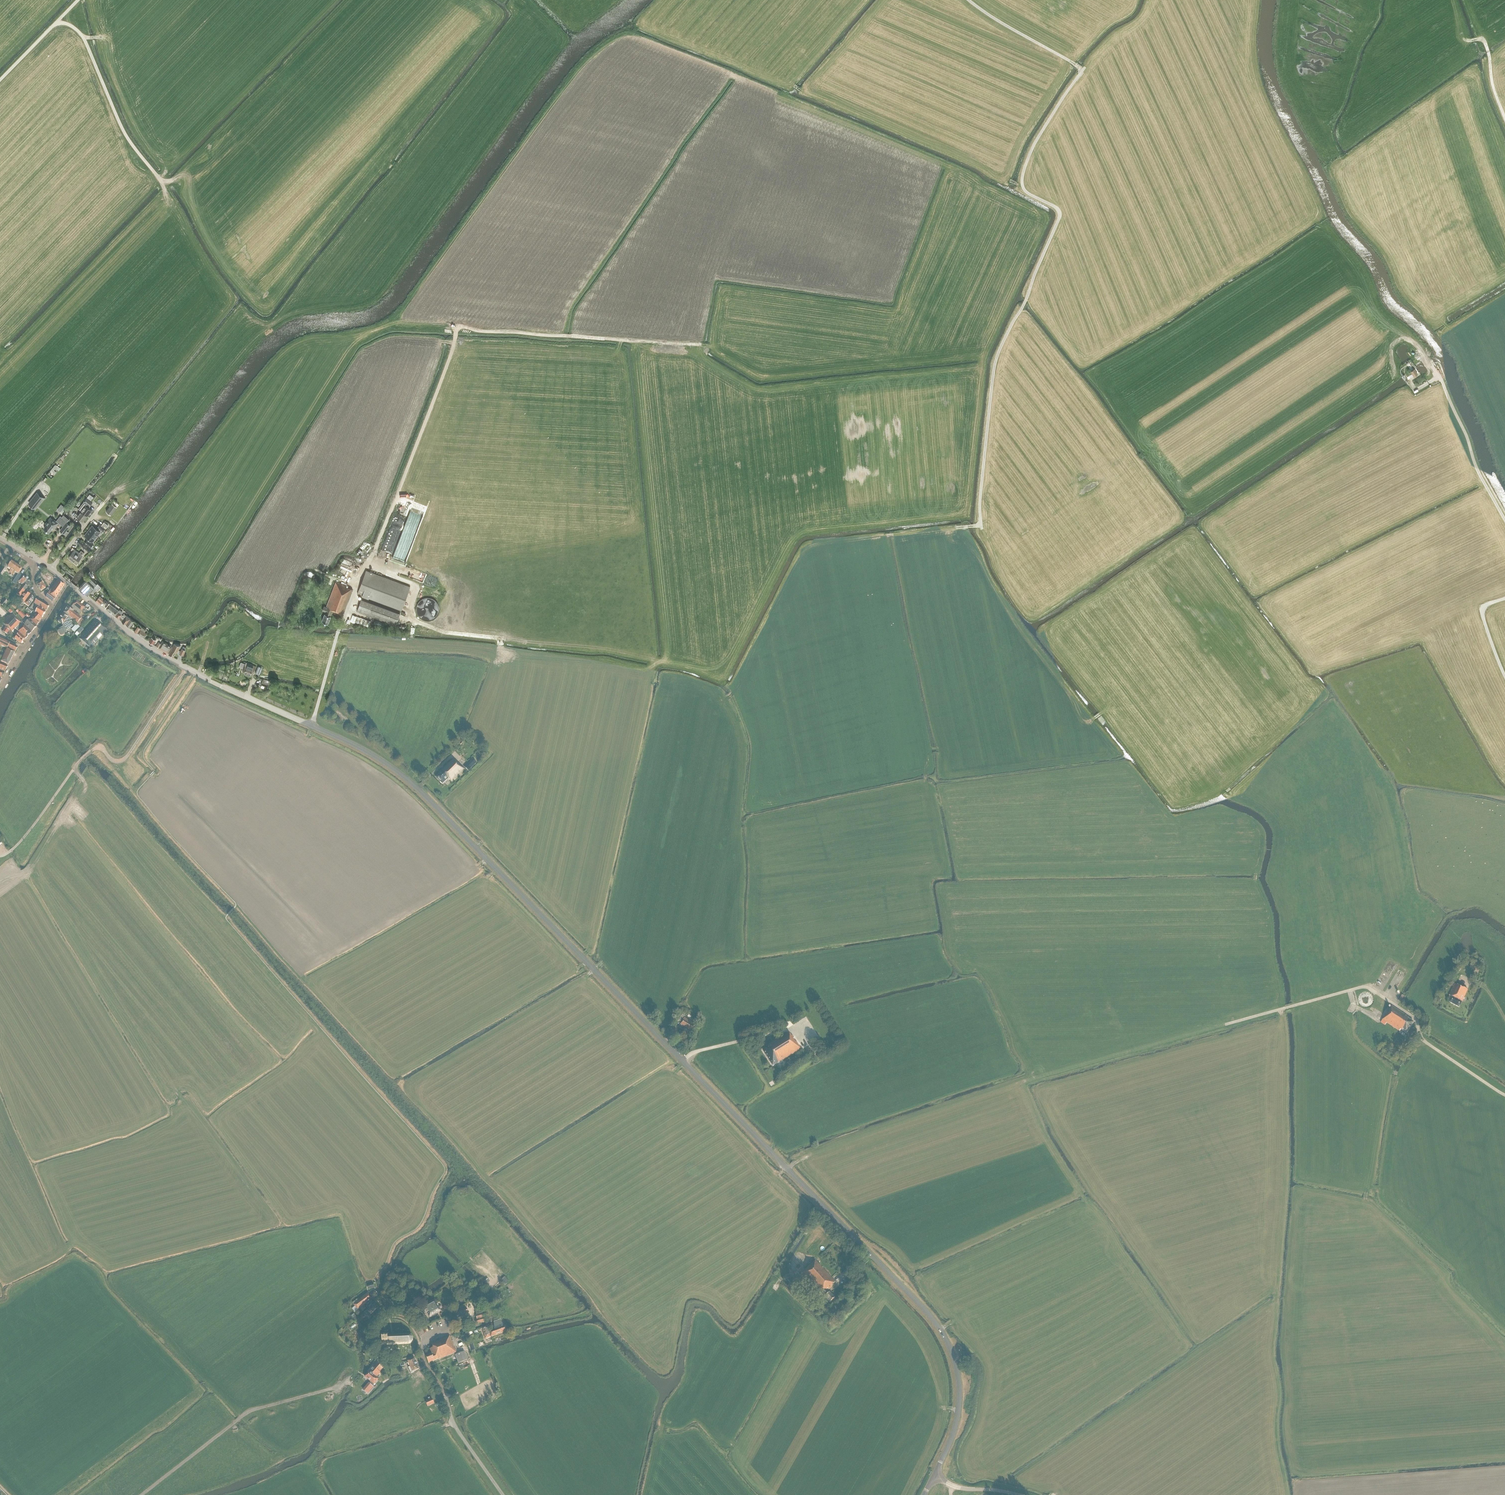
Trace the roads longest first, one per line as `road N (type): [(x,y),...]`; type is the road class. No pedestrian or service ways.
road 1 (tertiary): [(934,1476),(953,1435),(960,1391),(939,1328),(431,802),(370,753),(175,663),(51,570)]
road 2 (track): [(252,1091),(319,1032),(103,788),(83,778),(37,866)]
road 3 (track): [(1042,1074),(806,1158)]
road 4 (track): [(356,1388),(344,1382),(248,1412),(142,1494)]
road 5 (track): [(1225,1025),(1281,1009),(1280,1191)]
road 6 (track): [(56,22),(85,39),(125,134),(164,183)]
road 7 (track): [(258,1492),(441,1428)]
road 8 (unclassified): [(502,1494),(453,1424),(422,1356),(421,1333)]
road 9 (unclassified): [(1504,520),(1440,378)]
road 10 (unclassified): [(1,689),(52,606),(37,597),(34,558)]

